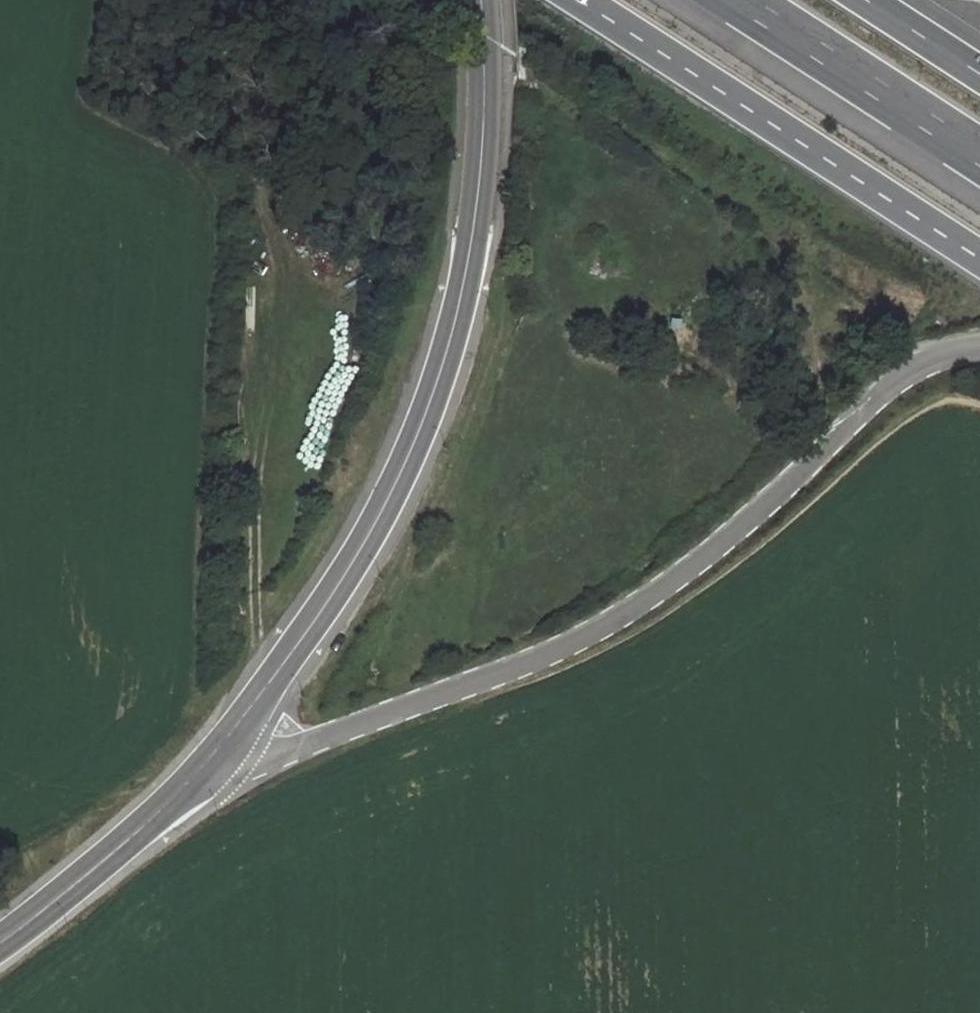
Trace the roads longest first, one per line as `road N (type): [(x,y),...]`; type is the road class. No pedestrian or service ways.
road 1 (unclassified): [(979,347),(931,358),(901,378),(725,539),(600,627),(290,750),(209,760)]
road 2 (residential): [(209,760),(354,560),(429,405),(460,303),(474,214),(483,103),(480,0)]
road 3 (motorway): [(580,0),(979,259)]
road 4 (motorway): [(737,0),(979,157)]
road 5 (residential): [(0,942),(140,829),(209,760)]
road 6 (motorway): [(979,76),(863,0)]

